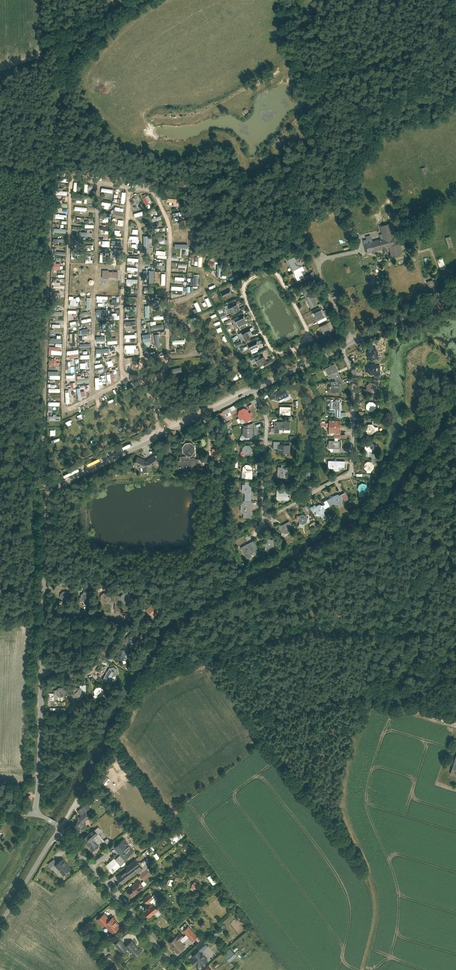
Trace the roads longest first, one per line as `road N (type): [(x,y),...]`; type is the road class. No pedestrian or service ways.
road 1 (track): [(142,0),(98,40),(63,103),(47,324),(48,491)]
road 2 (track): [(88,778),(143,694),(202,660),(315,622),(354,635),(375,625),(414,604),(455,542)]
road 3 (residential): [(254,390),(267,422),(269,517),(351,473),(355,376),(341,348)]
road 4 (residential): [(254,390),(48,491),(43,612)]
road 5 (residential): [(295,345),(311,336),(277,271),(246,282),(274,352),(292,348)]
road 6 (residential): [(42,671),(86,676),(126,615),(43,612)]
road 7 (residential): [(62,831),(179,969)]
road 8 (residential): [(42,671),(35,815)]
road 9 (residential): [(455,292),(341,348)]

